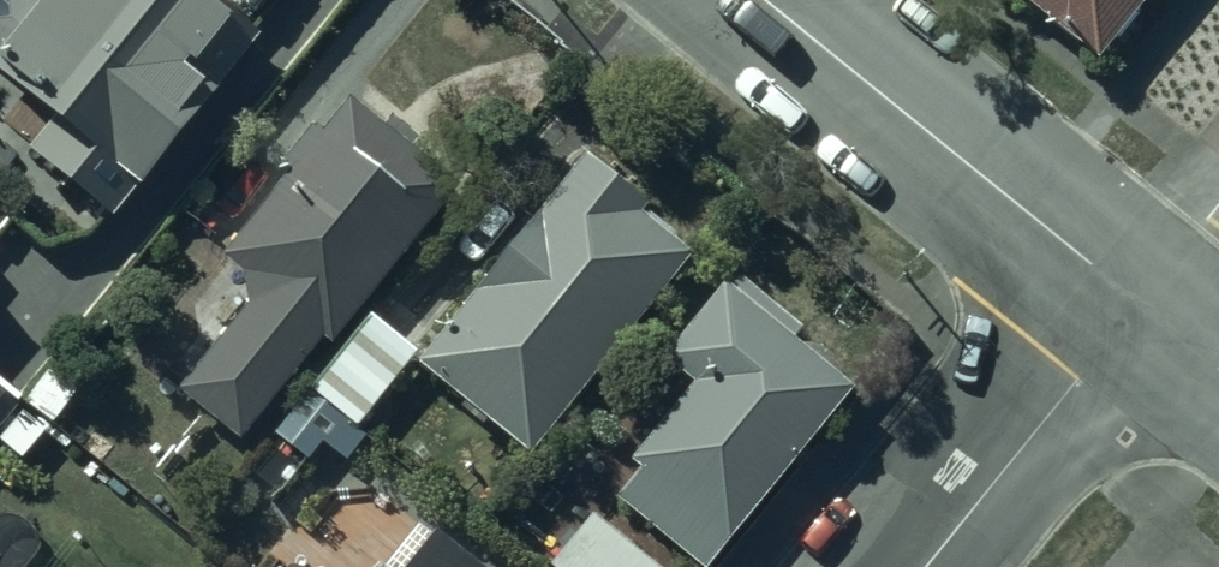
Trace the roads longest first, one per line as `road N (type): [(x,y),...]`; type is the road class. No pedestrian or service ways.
road 1 (tertiary): [(763,0),(1135,302)]
road 2 (residential): [(919,566),(1135,302)]
road 3 (residential): [(1135,302),(1218,201)]

